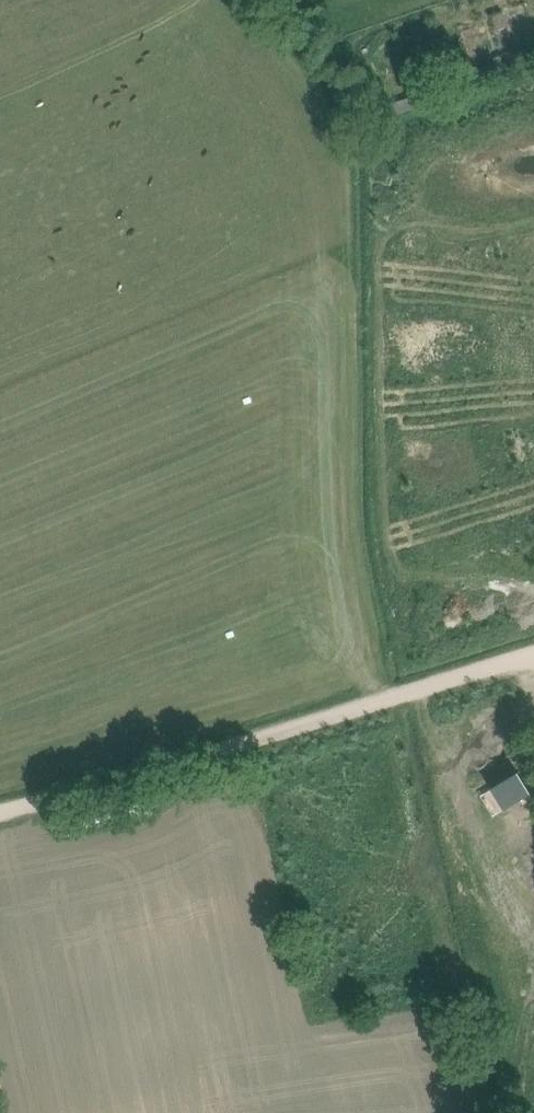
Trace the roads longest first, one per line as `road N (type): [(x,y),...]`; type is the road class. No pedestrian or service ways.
road 1 (track): [(0,810),(533,653)]

